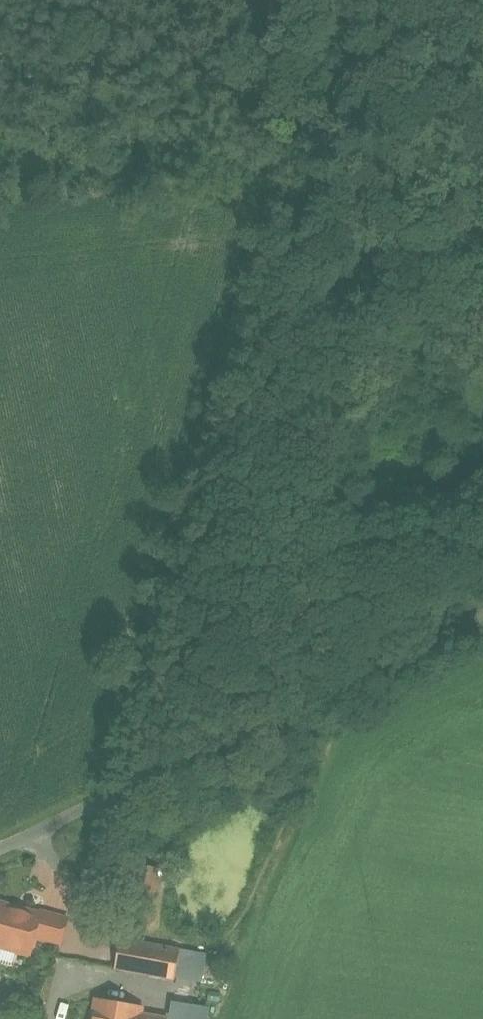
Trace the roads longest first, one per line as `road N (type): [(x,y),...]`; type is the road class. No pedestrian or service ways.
road 1 (residential): [(0,848),(482,609)]

